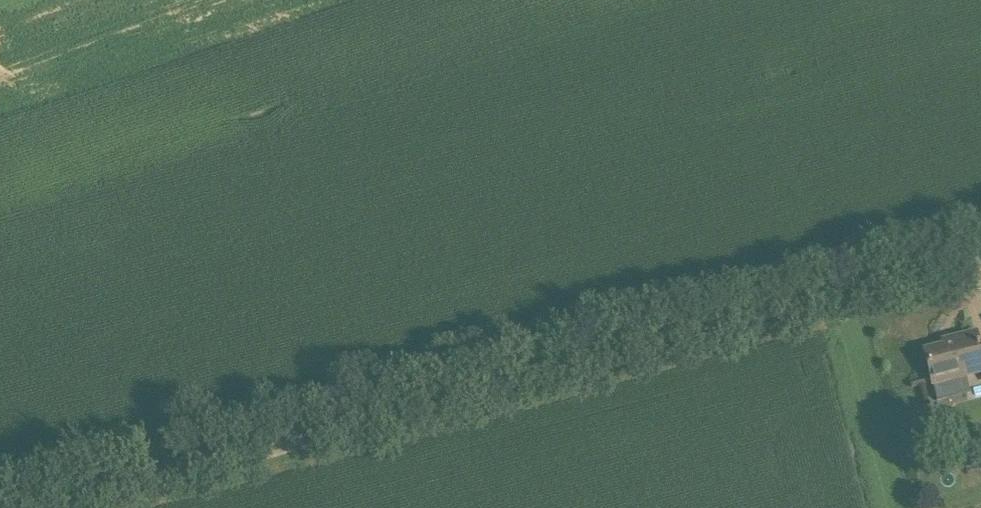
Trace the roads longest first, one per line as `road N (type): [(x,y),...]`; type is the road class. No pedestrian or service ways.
road 1 (unclassified): [(36,507),(980,261)]

